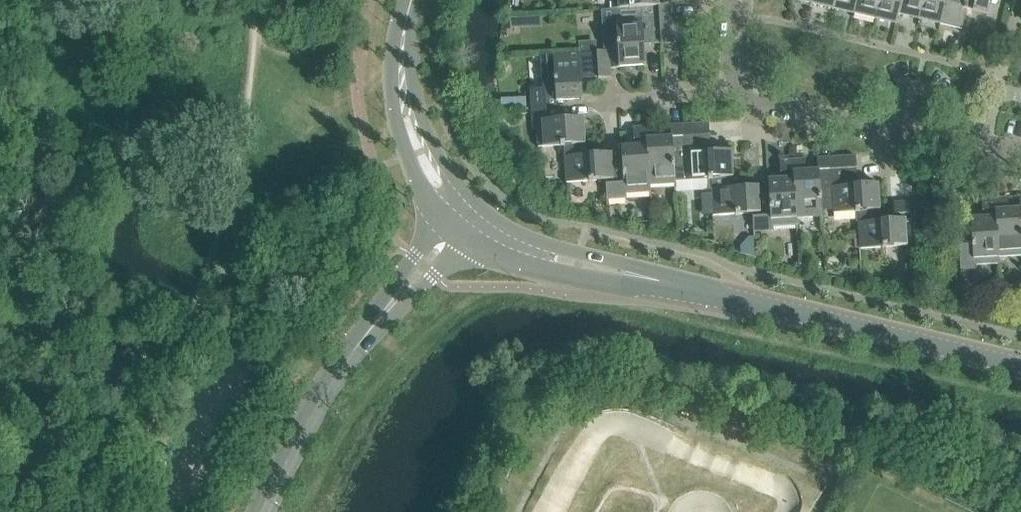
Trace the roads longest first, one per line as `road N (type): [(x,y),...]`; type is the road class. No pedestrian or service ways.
road 1 (tertiary): [(1020,366),(577,264),(496,237),(466,216)]
road 2 (residential): [(1020,155),(757,102),(740,80),(738,0)]
road 3 (tertiary): [(269,511),(349,360),(466,216)]
road 4 (tertiary): [(466,216),(431,172),(408,120),(401,64),(414,0)]

